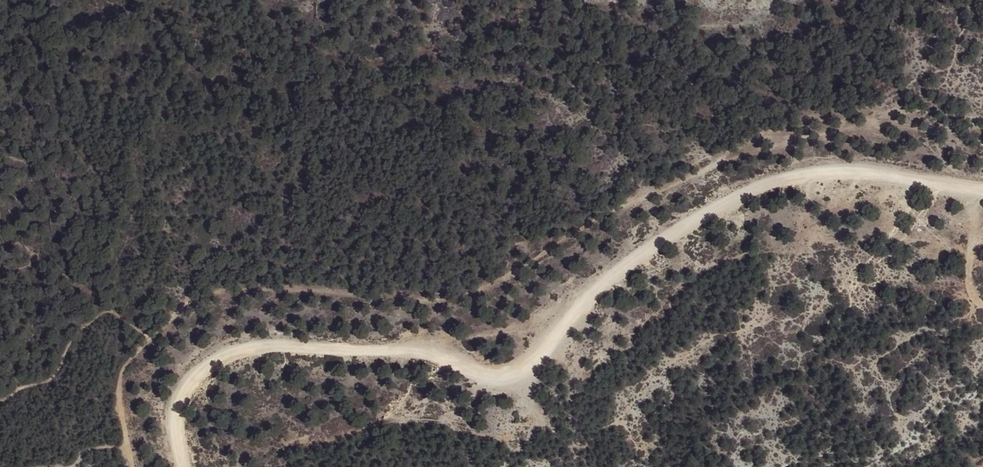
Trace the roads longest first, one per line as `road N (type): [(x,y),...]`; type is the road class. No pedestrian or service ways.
road 1 (track): [(982,186),(860,170),(800,178),(704,212),(599,287),(535,364),(505,380),(475,375),(438,342),(217,346),(175,390),(182,466)]
road 2 (track): [(982,127),(764,138),(455,294),(273,286),(203,296),(150,338)]
road 3 (track): [(133,466),(122,422),(126,361),(150,338)]
road 4 (track): [(973,186),(979,229),(969,281),(982,301)]

